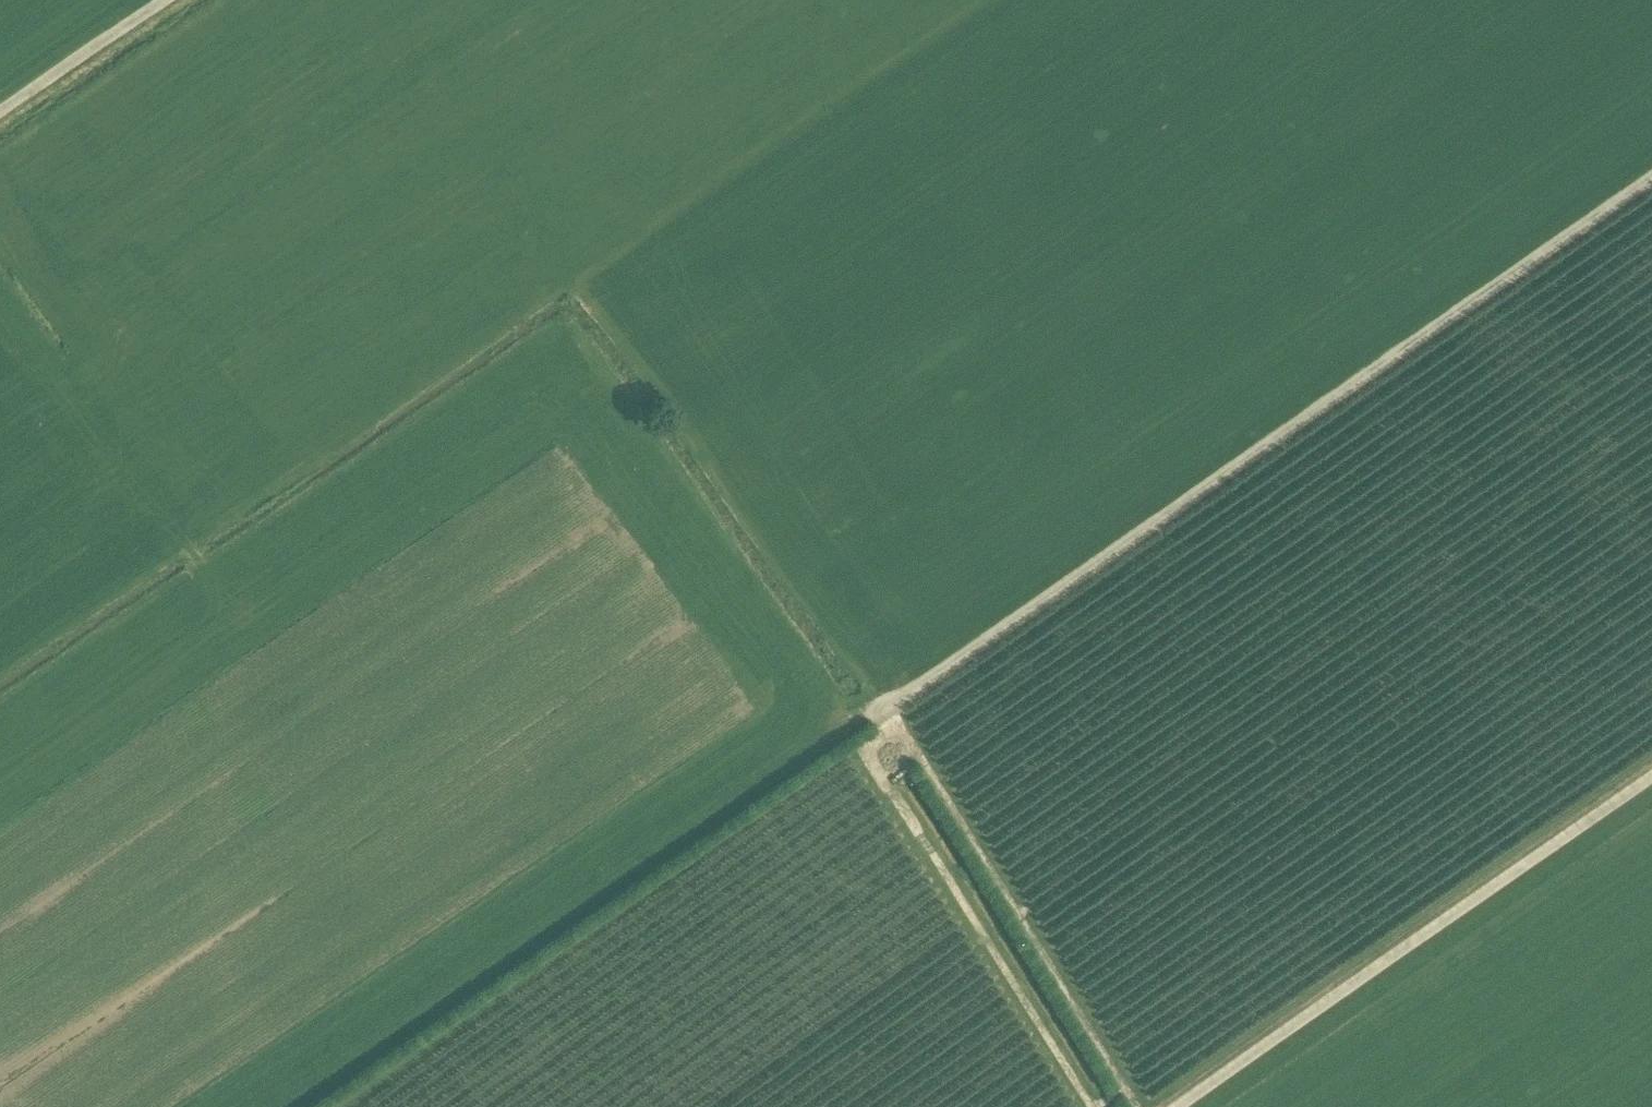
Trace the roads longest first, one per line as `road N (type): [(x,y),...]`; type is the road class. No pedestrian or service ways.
road 1 (track): [(273,1106),(869,716),(1651,173)]
road 2 (track): [(1187,1106),(1651,790)]
road 3 (track): [(0,108),(163,0)]

